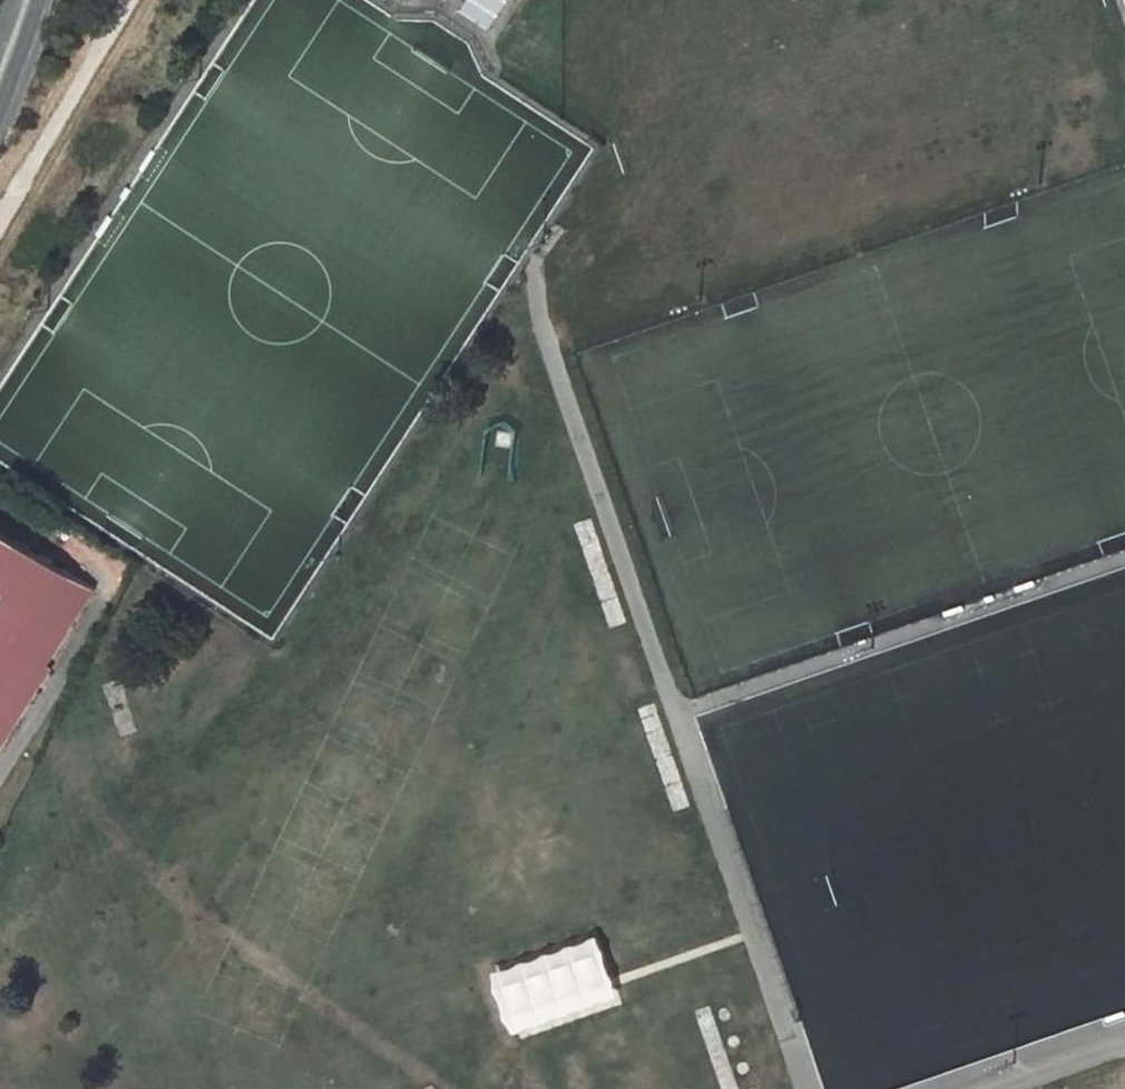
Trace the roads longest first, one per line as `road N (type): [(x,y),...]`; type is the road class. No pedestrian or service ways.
road 1 (primary): [(0,116),(42,0)]

